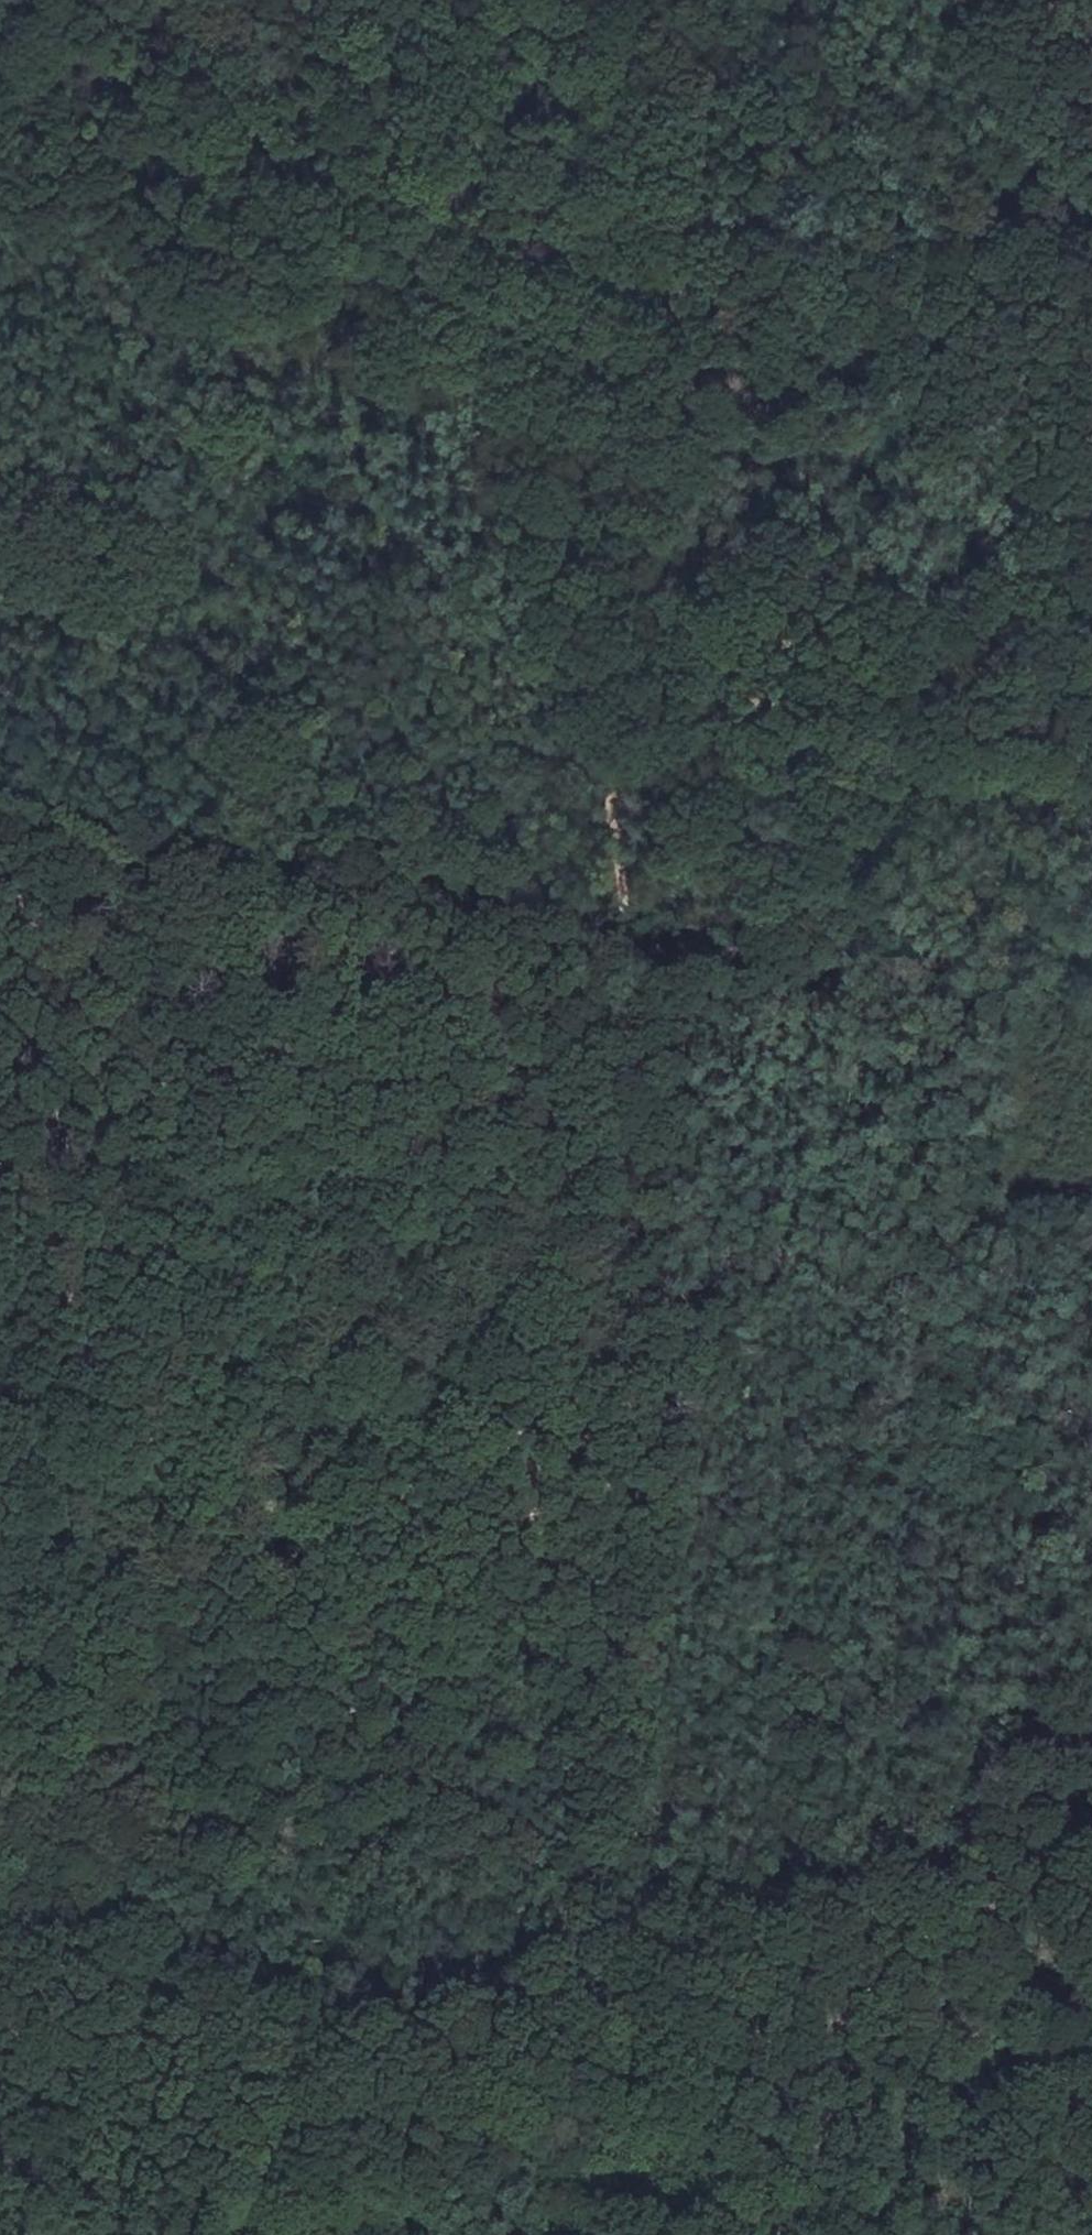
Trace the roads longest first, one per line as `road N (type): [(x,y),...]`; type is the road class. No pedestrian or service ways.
road 1 (track): [(1091,1235),(630,1257),(631,903),(585,678),(594,583),(676,426),(694,369),(686,91),(696,0)]
road 2 (track): [(80,2234),(116,2101),(142,1908),(165,1822),(213,1778),(400,1696),(487,1621),(531,1548),(630,1257)]

